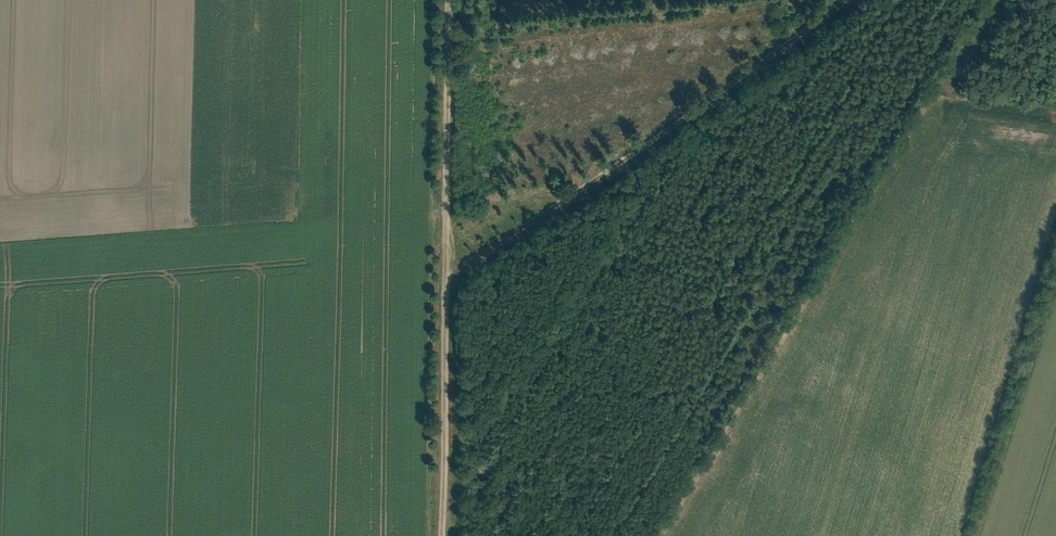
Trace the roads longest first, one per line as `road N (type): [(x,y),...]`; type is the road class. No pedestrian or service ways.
road 1 (track): [(442,535),(450,0)]
road 2 (track): [(847,0),(446,276)]

